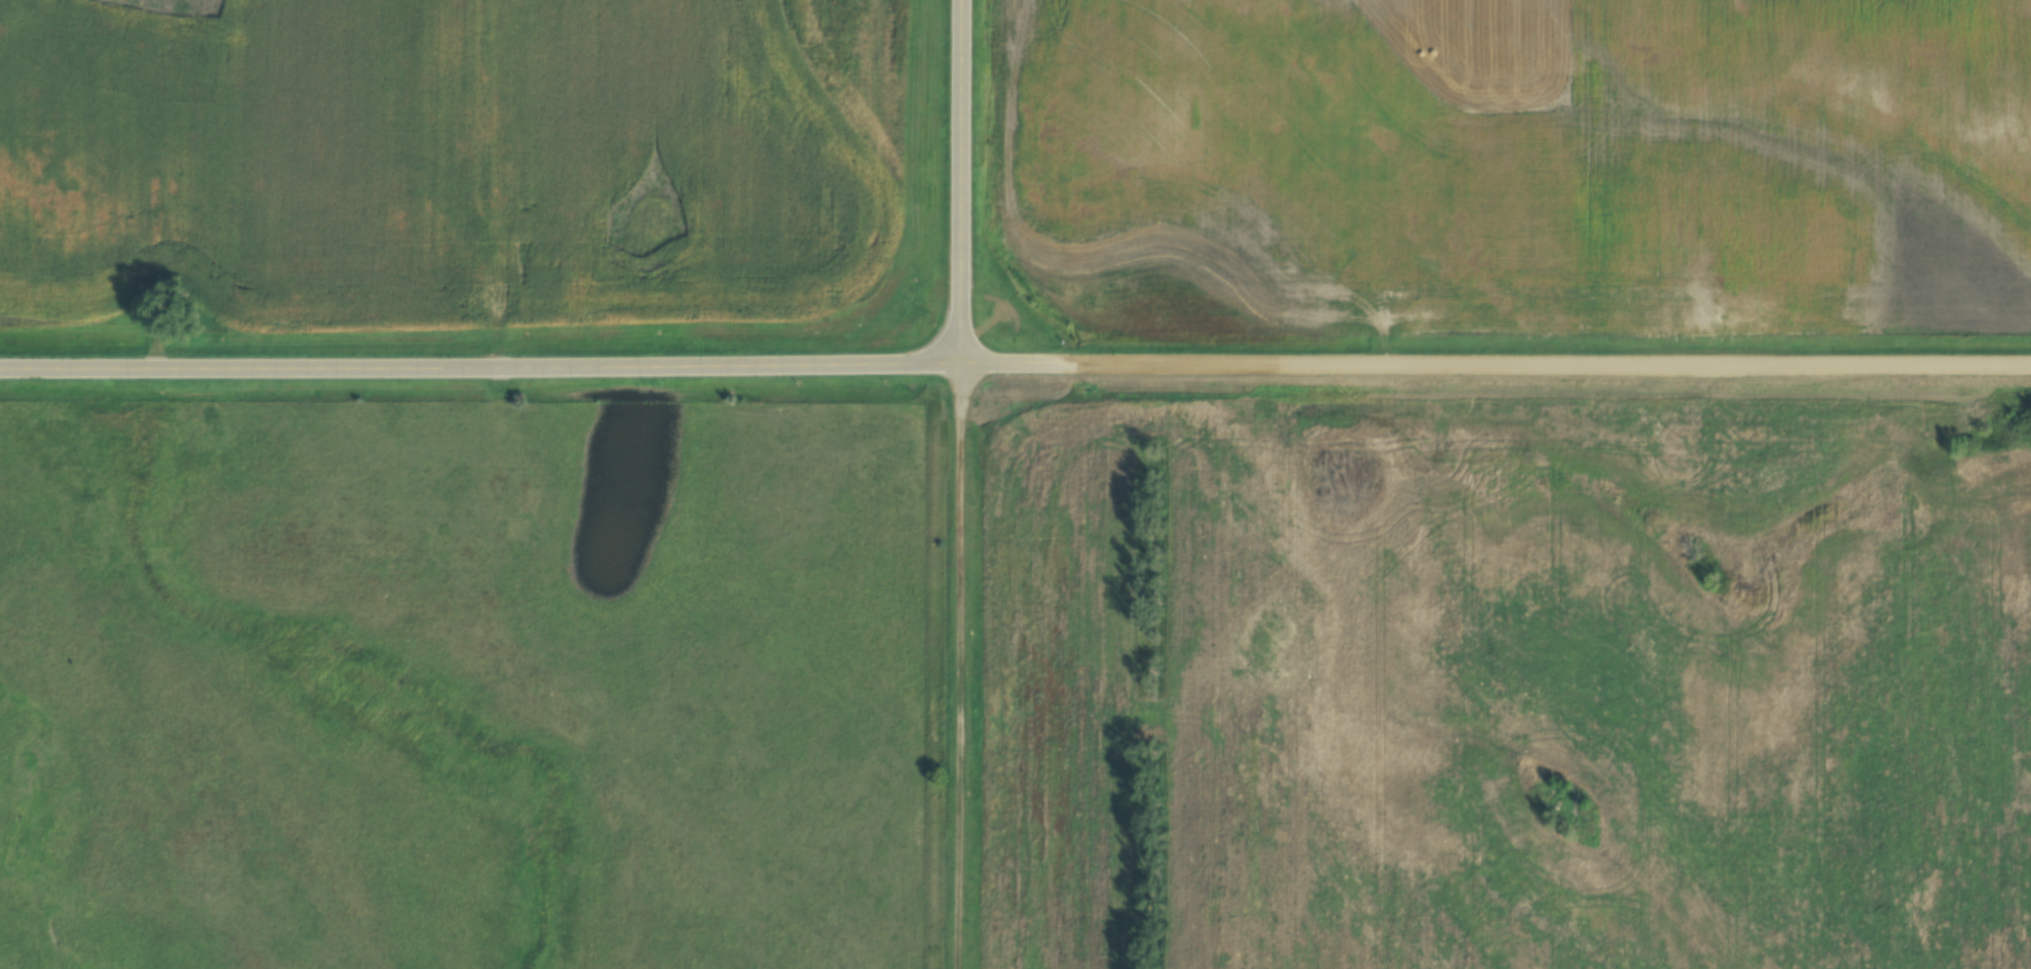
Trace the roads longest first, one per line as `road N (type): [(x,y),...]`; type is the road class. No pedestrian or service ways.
road 1 (tertiary): [(2030,368),(972,364)]
road 2 (tertiary): [(972,364),(0,374)]
road 3 (track): [(968,968),(972,364)]
road 4 (tertiary): [(972,364),(971,0)]

